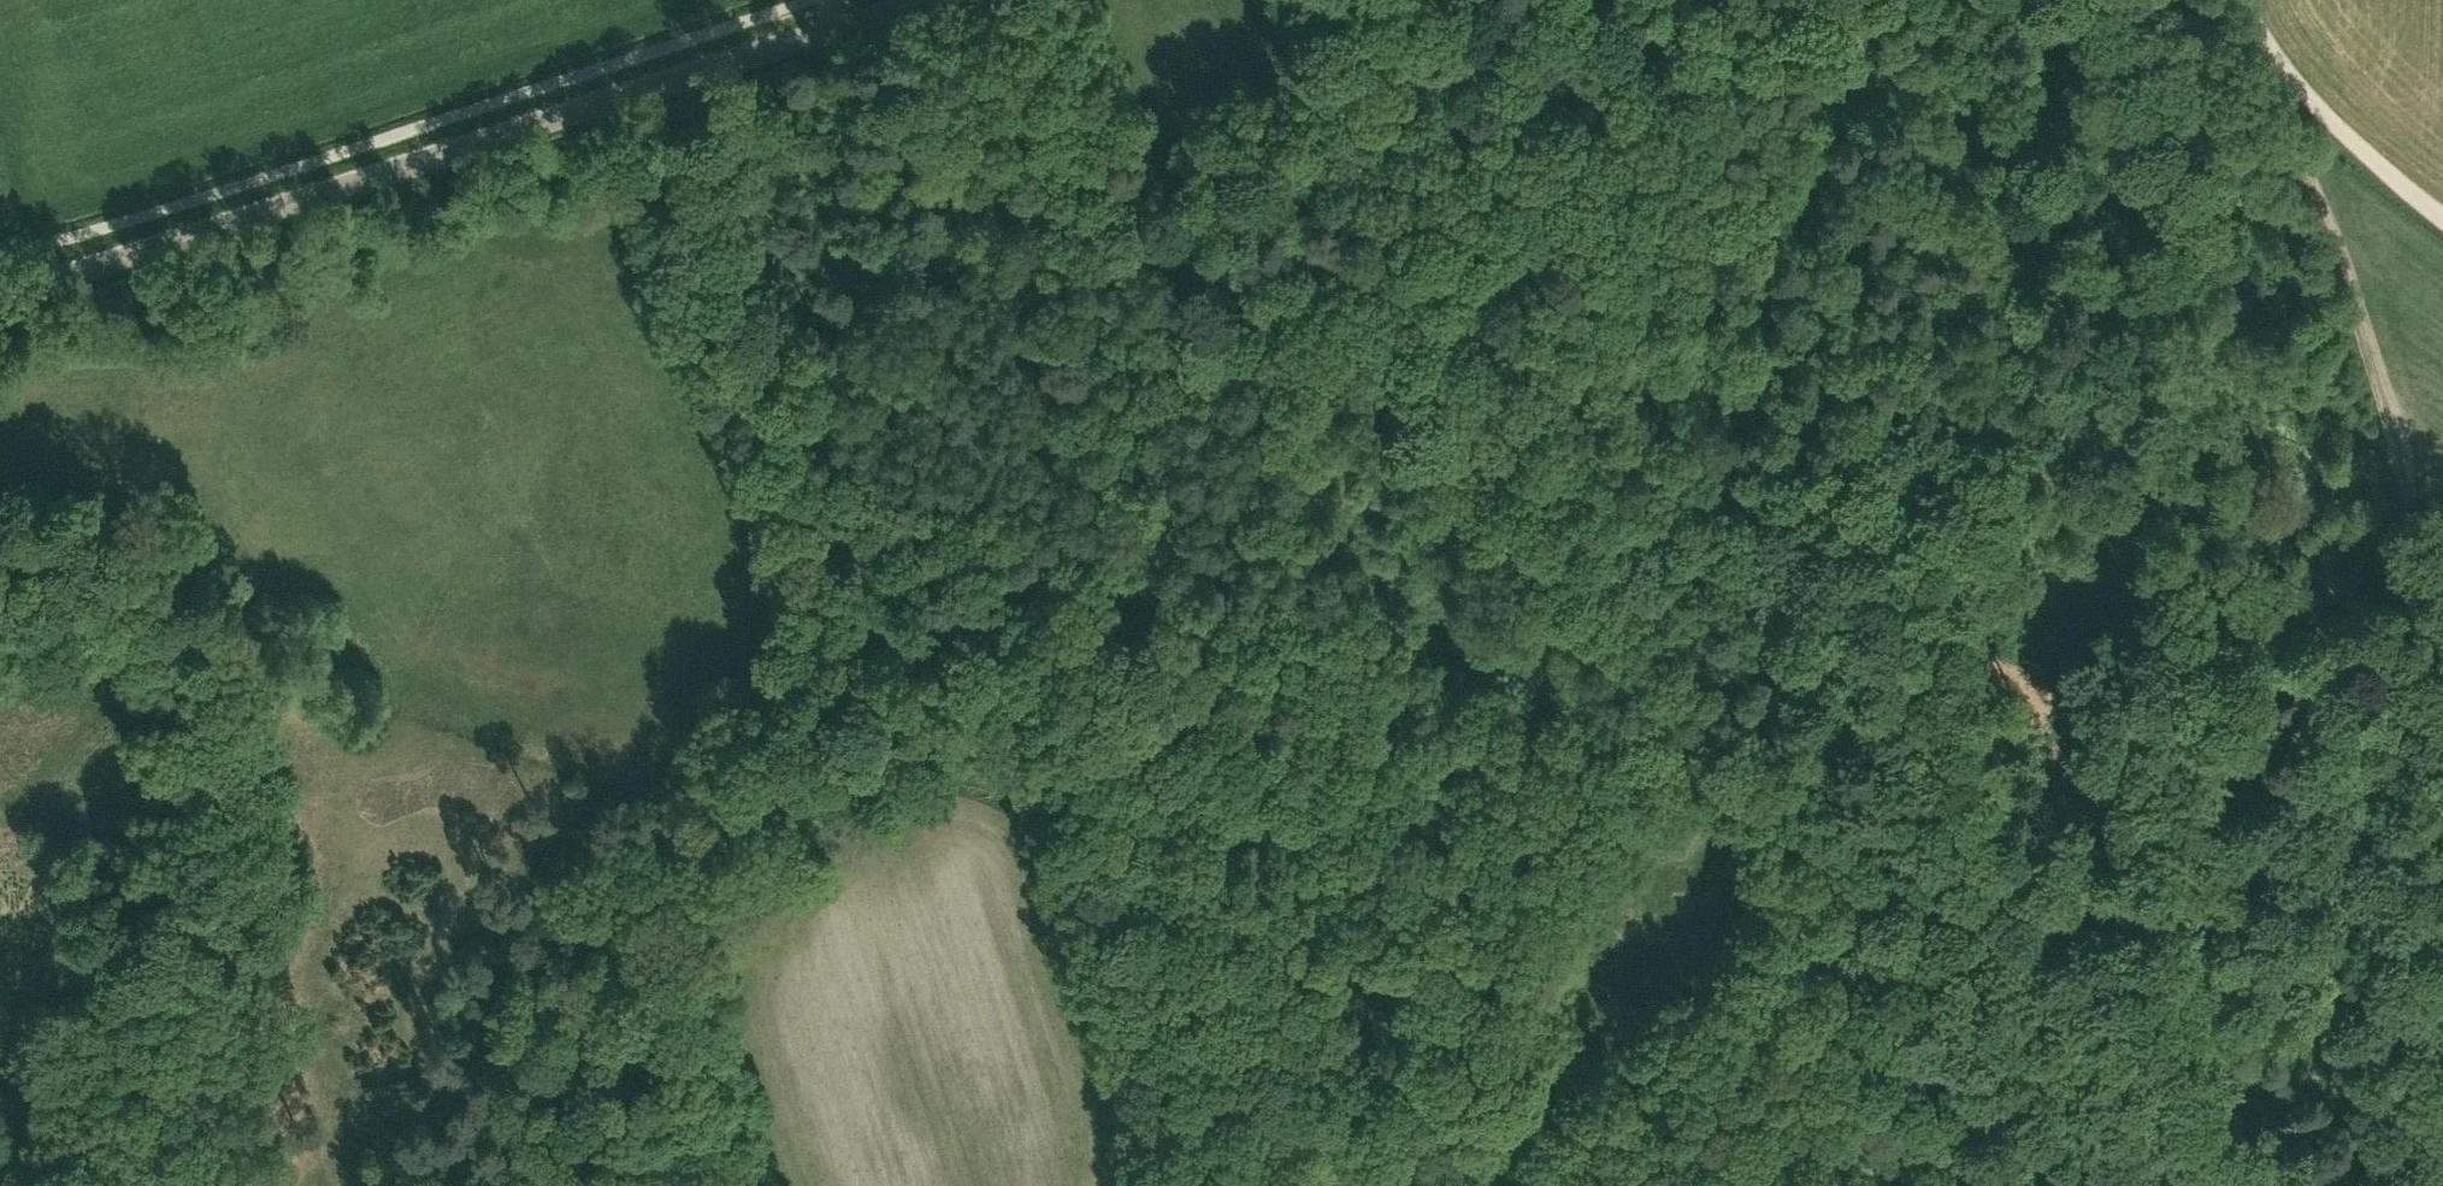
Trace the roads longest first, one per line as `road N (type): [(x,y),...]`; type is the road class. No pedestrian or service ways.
road 1 (unclassified): [(0,293),(908,0)]
road 2 (track): [(2363,356),(2256,41)]
road 3 (unclassified): [(2442,219),(2340,130),(2256,41),(2234,0)]

